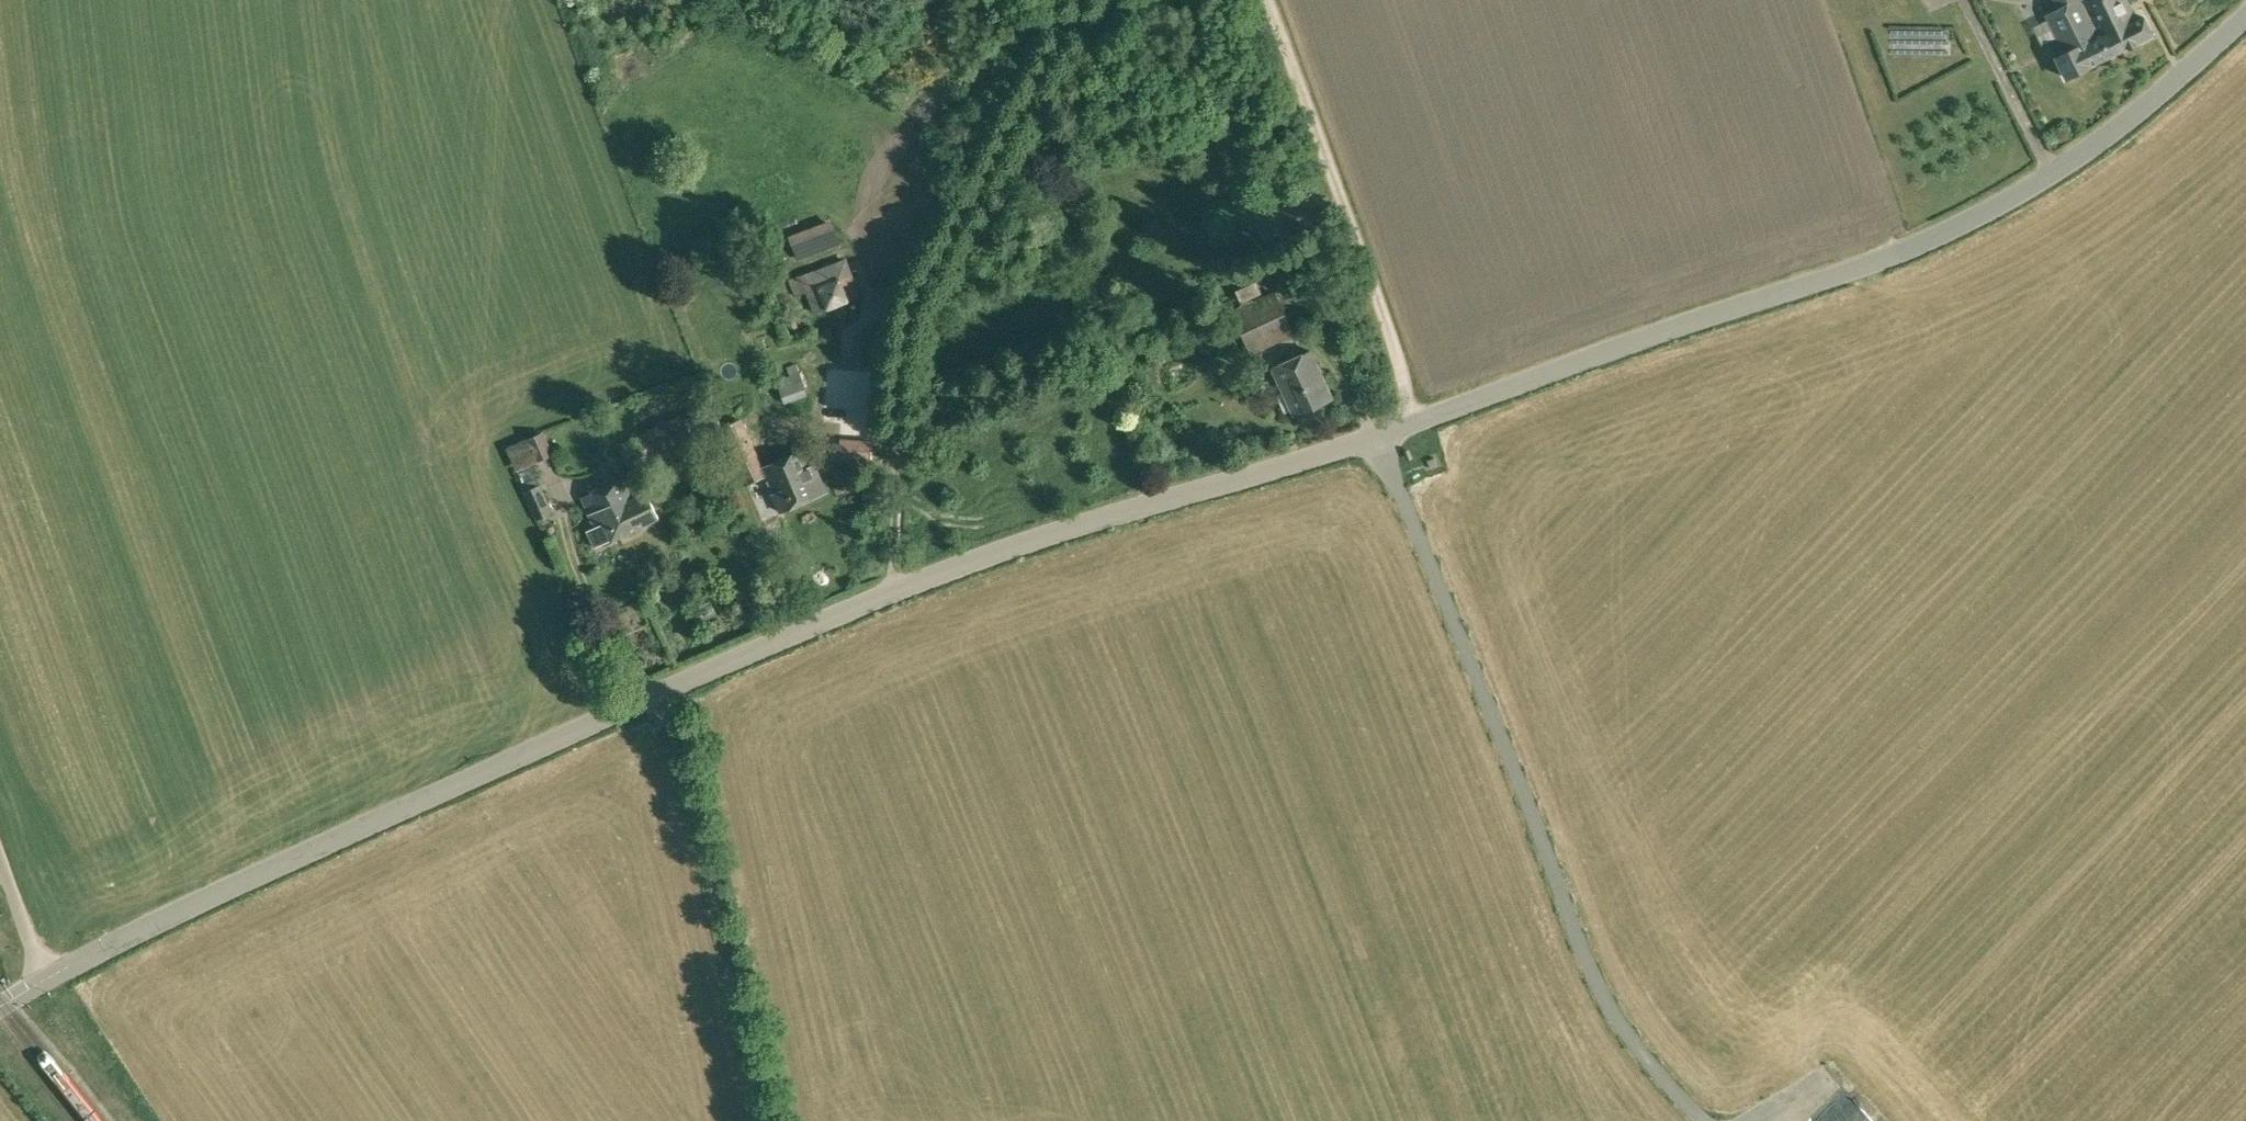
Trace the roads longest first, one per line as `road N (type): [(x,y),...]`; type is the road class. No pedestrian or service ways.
road 1 (unclassified): [(2245,17),(2090,153),(1919,245),(1382,437),(920,581),(46,979)]
road 2 (unclassified): [(46,979),(0,850)]

